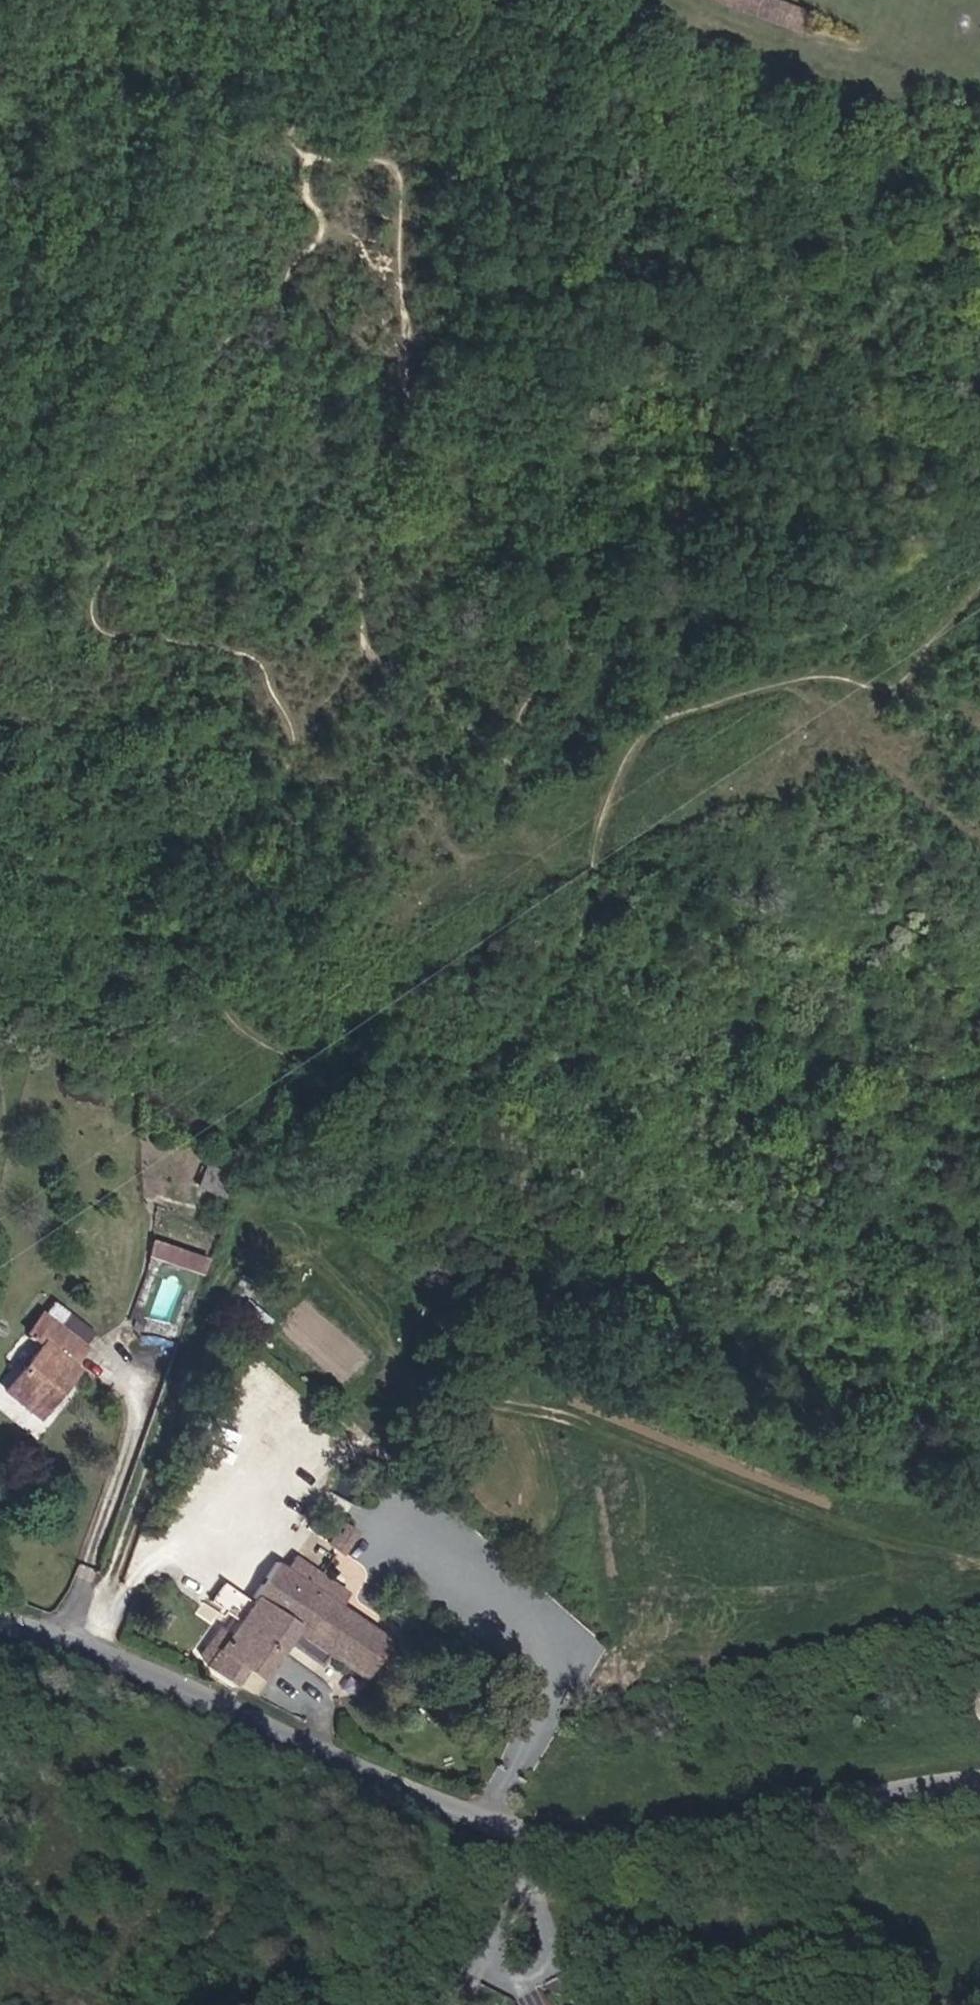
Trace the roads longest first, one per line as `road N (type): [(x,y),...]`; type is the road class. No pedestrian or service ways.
road 1 (residential): [(0,1623),(89,1646),(403,1789),(569,1845),(631,1848),(711,1837),(925,1783),(979,1781)]

